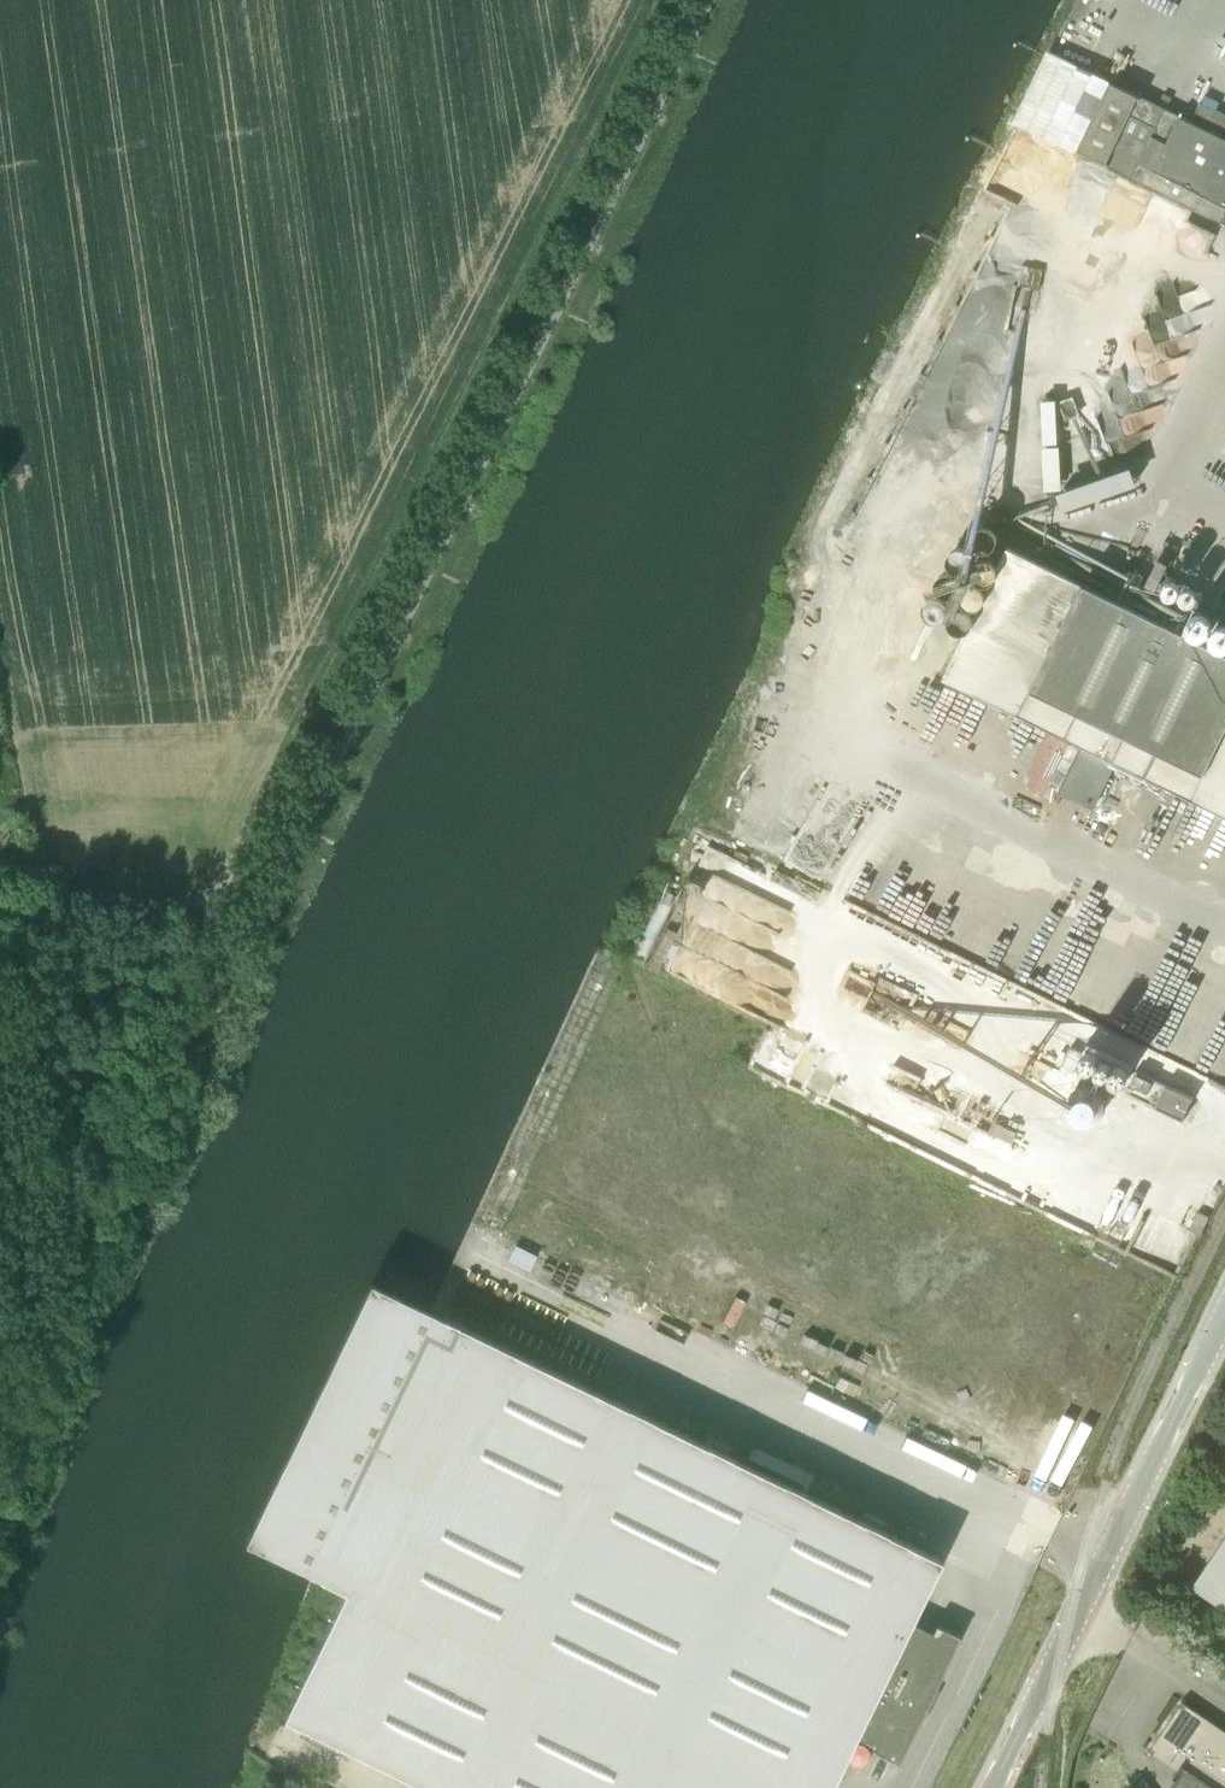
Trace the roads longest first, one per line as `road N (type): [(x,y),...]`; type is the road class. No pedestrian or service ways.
road 1 (unclassified): [(992,1787),(1224,1311)]
road 2 (track): [(0,909),(190,917),(198,924),(205,940),(182,1085)]

